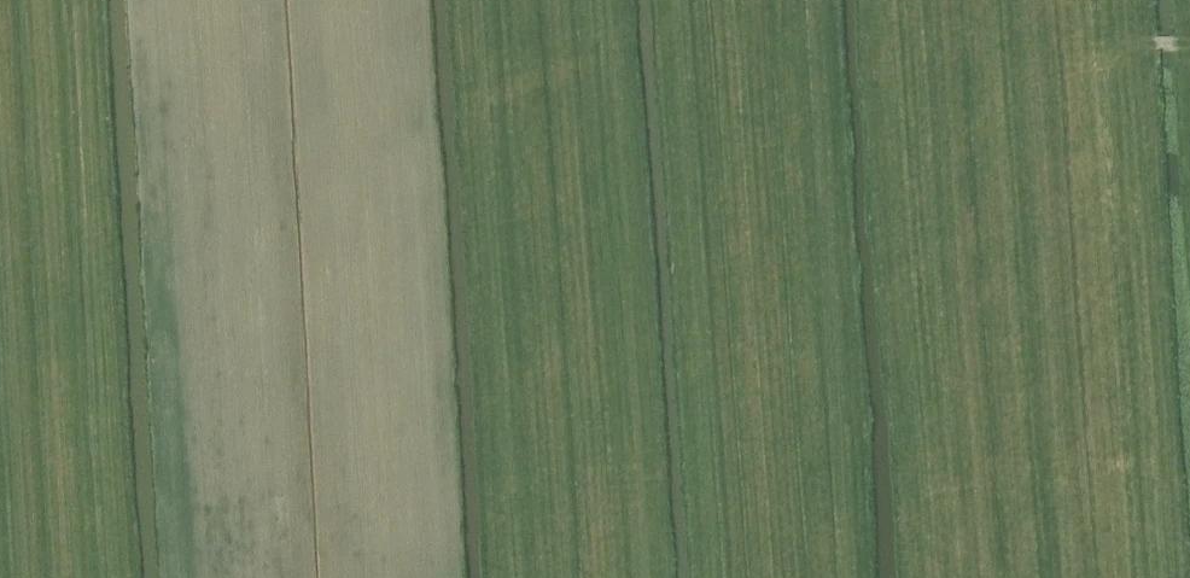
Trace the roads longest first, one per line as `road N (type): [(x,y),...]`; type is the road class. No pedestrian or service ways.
road 1 (track): [(1146,577),(1123,120),(1150,45),(1189,46)]

